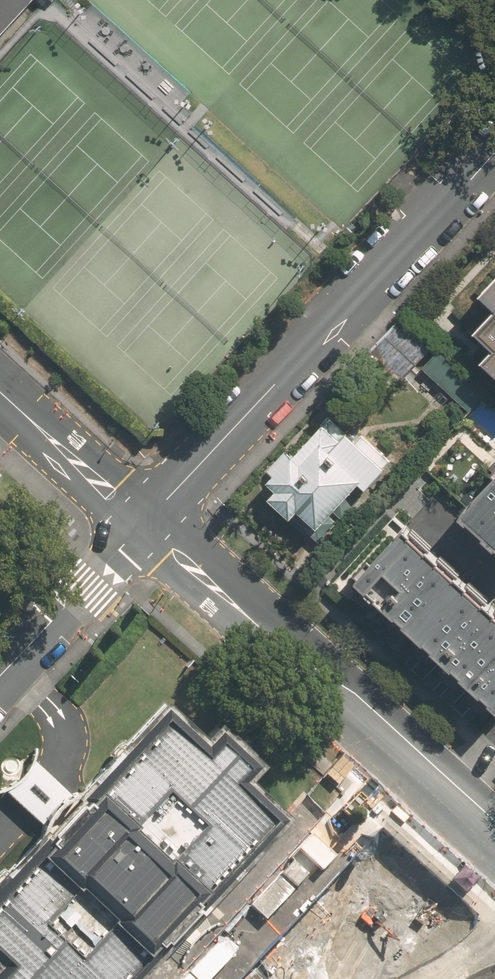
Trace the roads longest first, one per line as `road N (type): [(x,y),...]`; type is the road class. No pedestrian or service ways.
road 1 (residential): [(145,526),(494,144)]
road 2 (residential): [(494,845),(145,526)]
road 3 (residential): [(0,685),(145,526)]
road 4 (residential): [(0,397),(145,526)]

